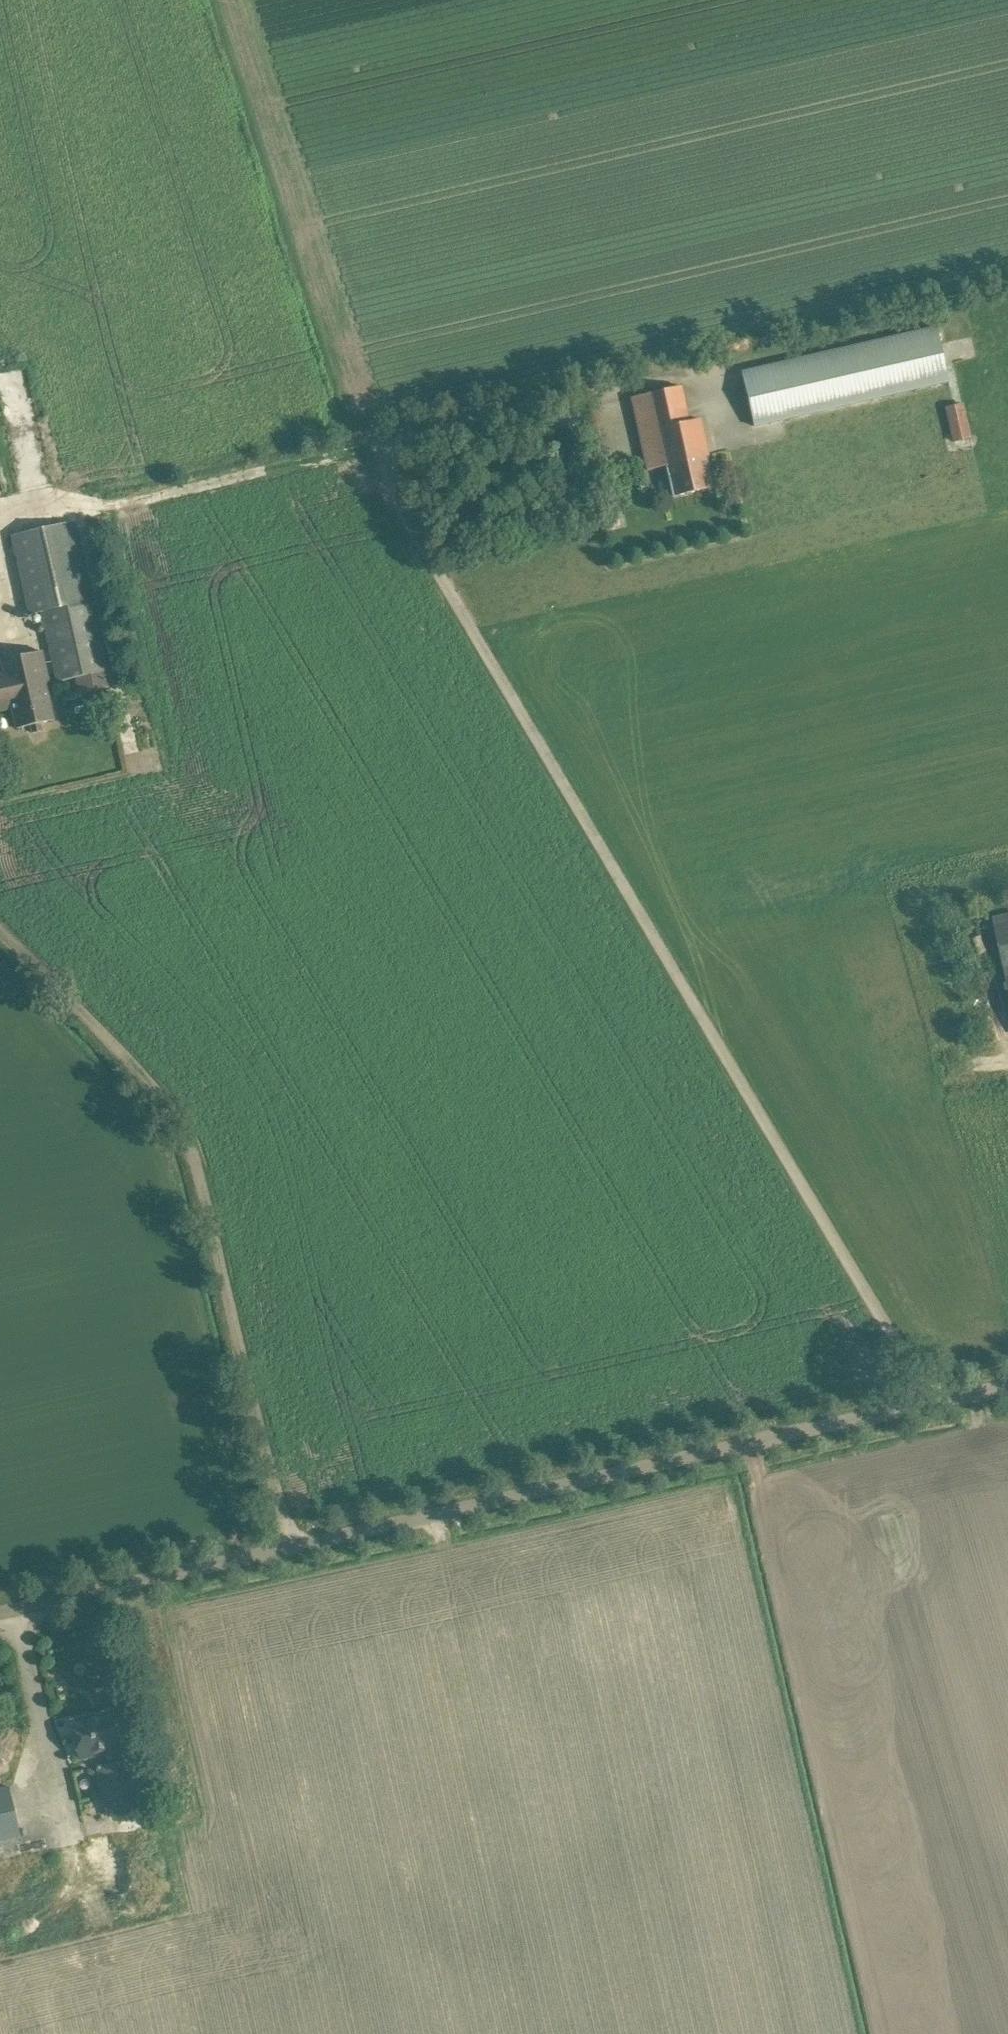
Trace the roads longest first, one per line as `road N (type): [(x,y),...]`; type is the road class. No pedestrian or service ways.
road 1 (track): [(933,1408),(376,460)]
road 2 (unclassified): [(0,1619),(1007,1391)]
road 3 (track): [(290,1554),(178,1122),(144,1073),(0,929)]

